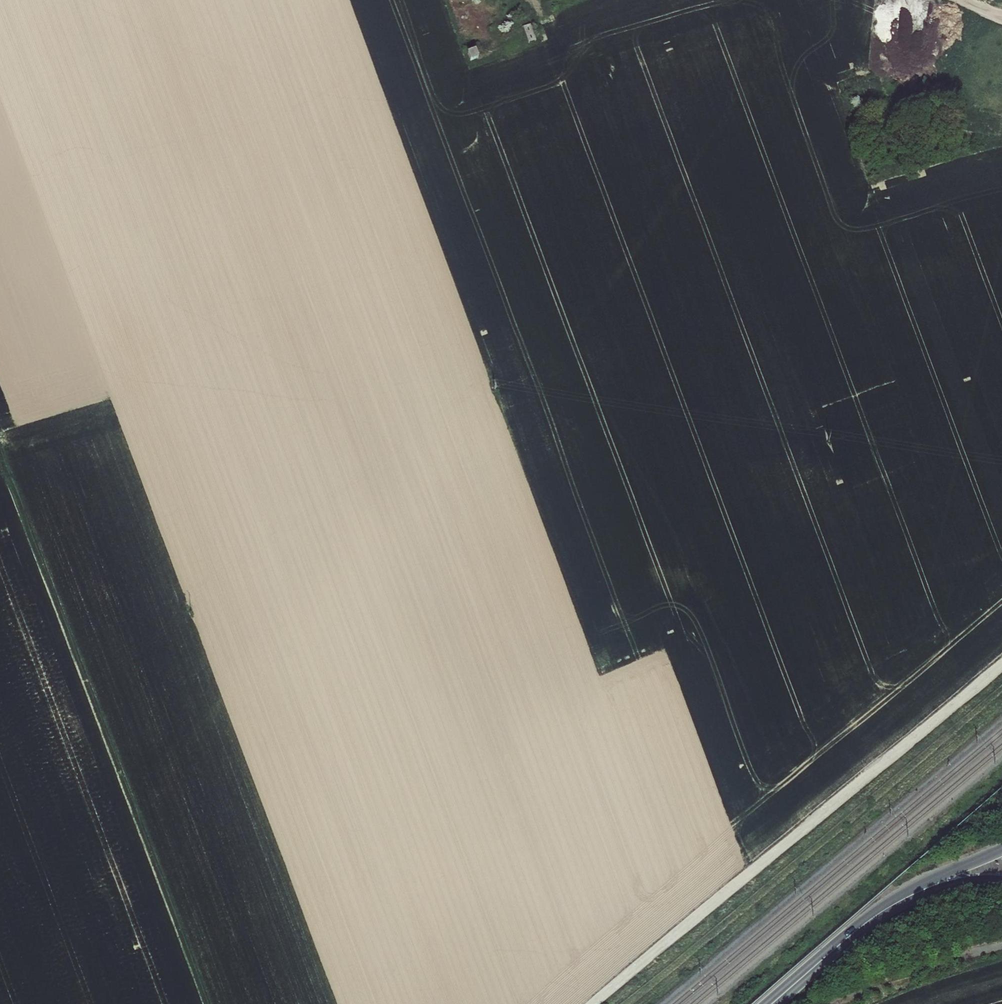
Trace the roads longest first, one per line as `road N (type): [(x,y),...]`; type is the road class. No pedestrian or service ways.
road 1 (track): [(1001,661),(592,1003)]
road 2 (secondary): [(911,894),(772,1003)]

